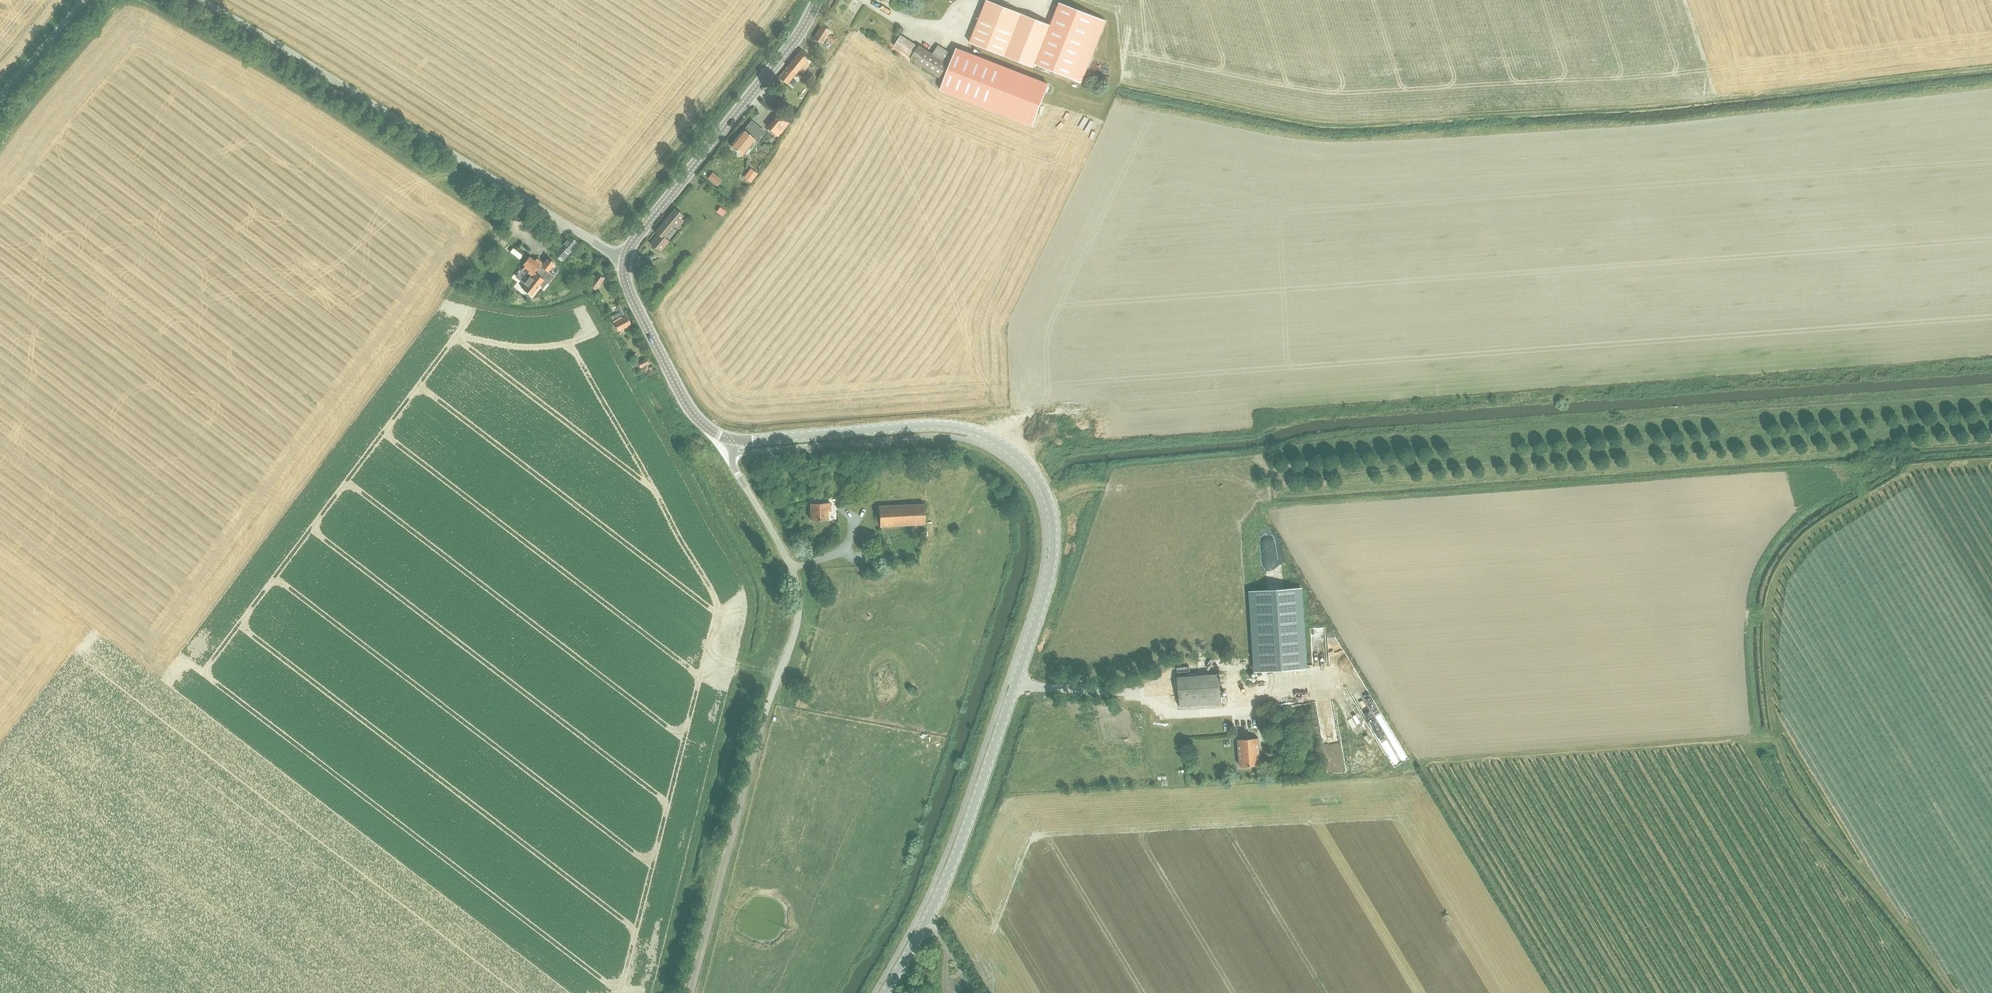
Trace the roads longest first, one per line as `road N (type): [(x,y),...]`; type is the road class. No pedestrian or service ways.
road 1 (tertiary): [(885,992),(952,863),(1042,605),(1054,553),(1049,503),(1024,463),(962,428),(727,440)]
road 2 (unclassified): [(690,992),(762,719),(797,619),(791,567),(732,465),(727,440)]
road 3 (unclassified): [(595,243),(199,0)]
road 4 (residential): [(624,259),(812,12)]
road 5 (unclassified): [(727,440),(702,424),(681,395),(632,298),(624,259)]
road 6 (unclassified): [(85,0),(0,97)]

